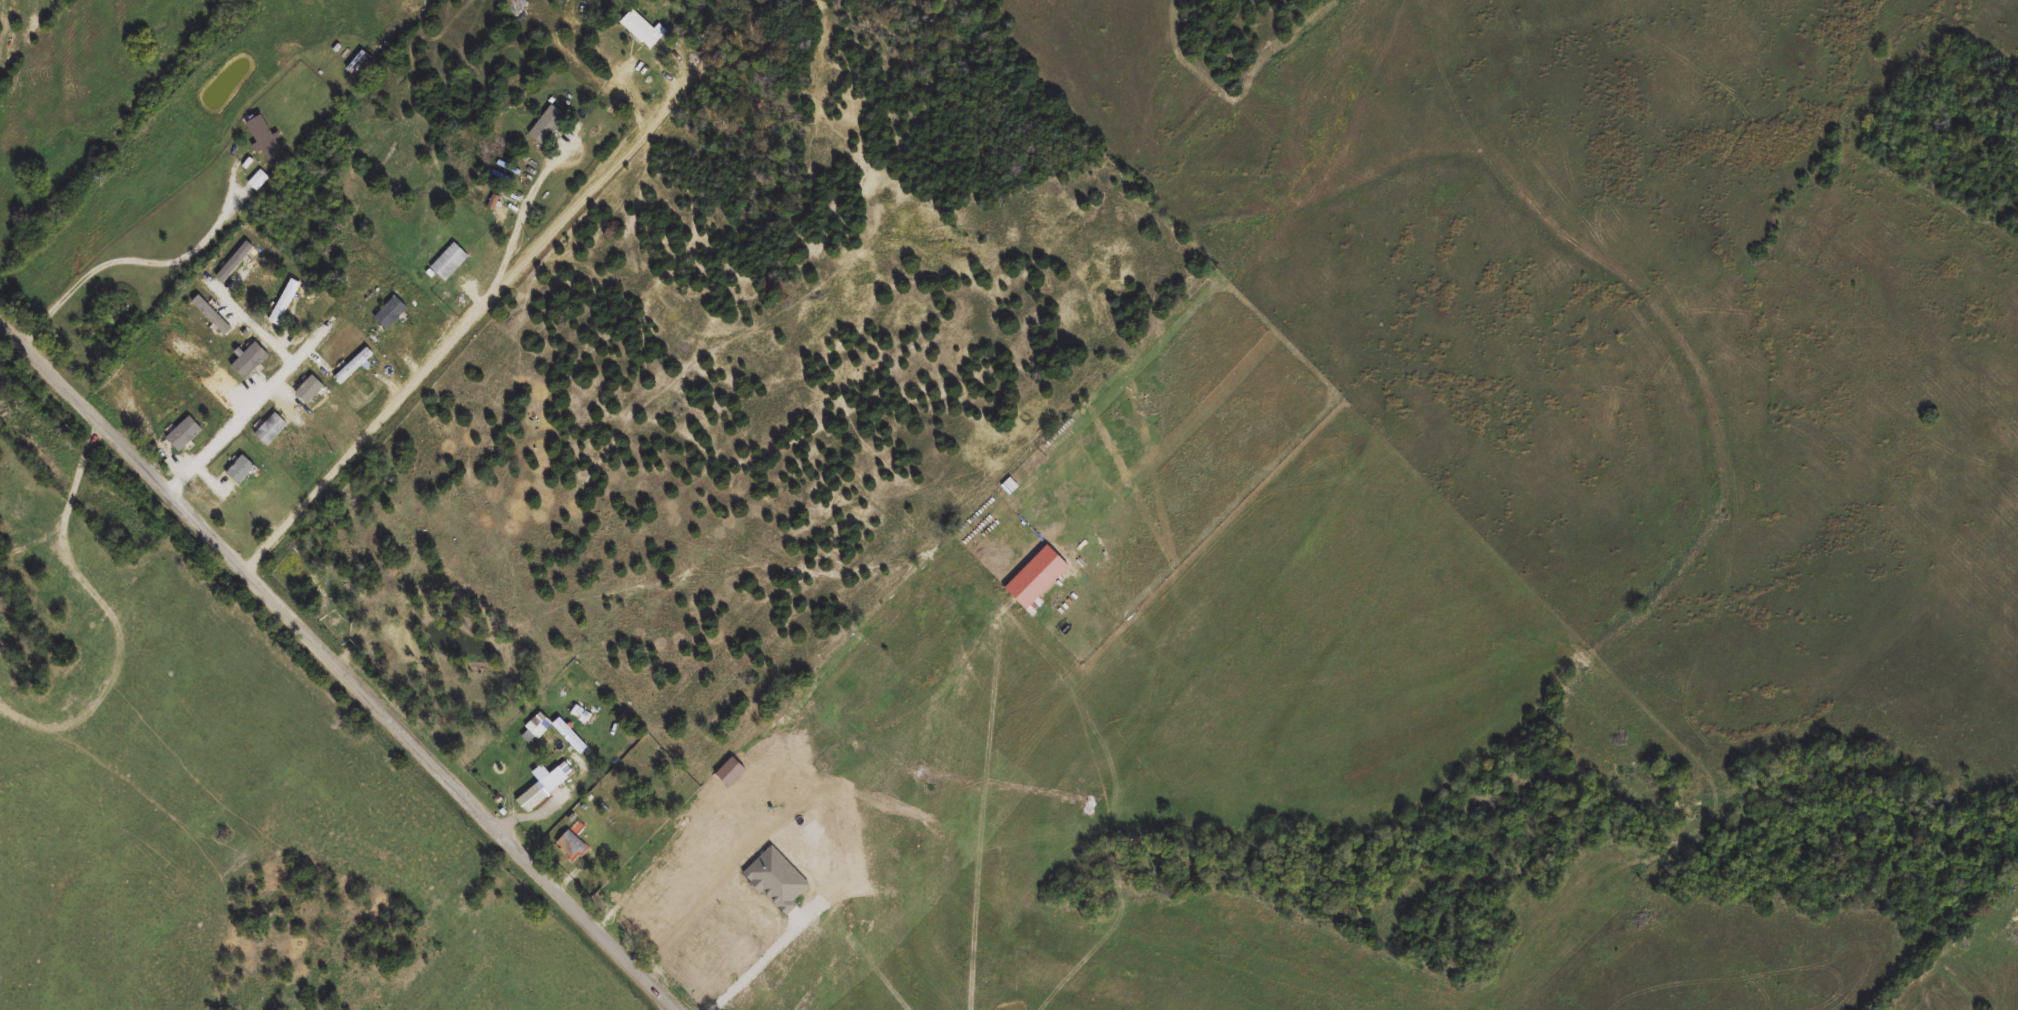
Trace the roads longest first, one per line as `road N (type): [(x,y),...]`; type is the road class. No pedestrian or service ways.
road 1 (residential): [(676,1009),(383,704),(0,325)]
road 2 (track): [(641,137),(245,573)]

